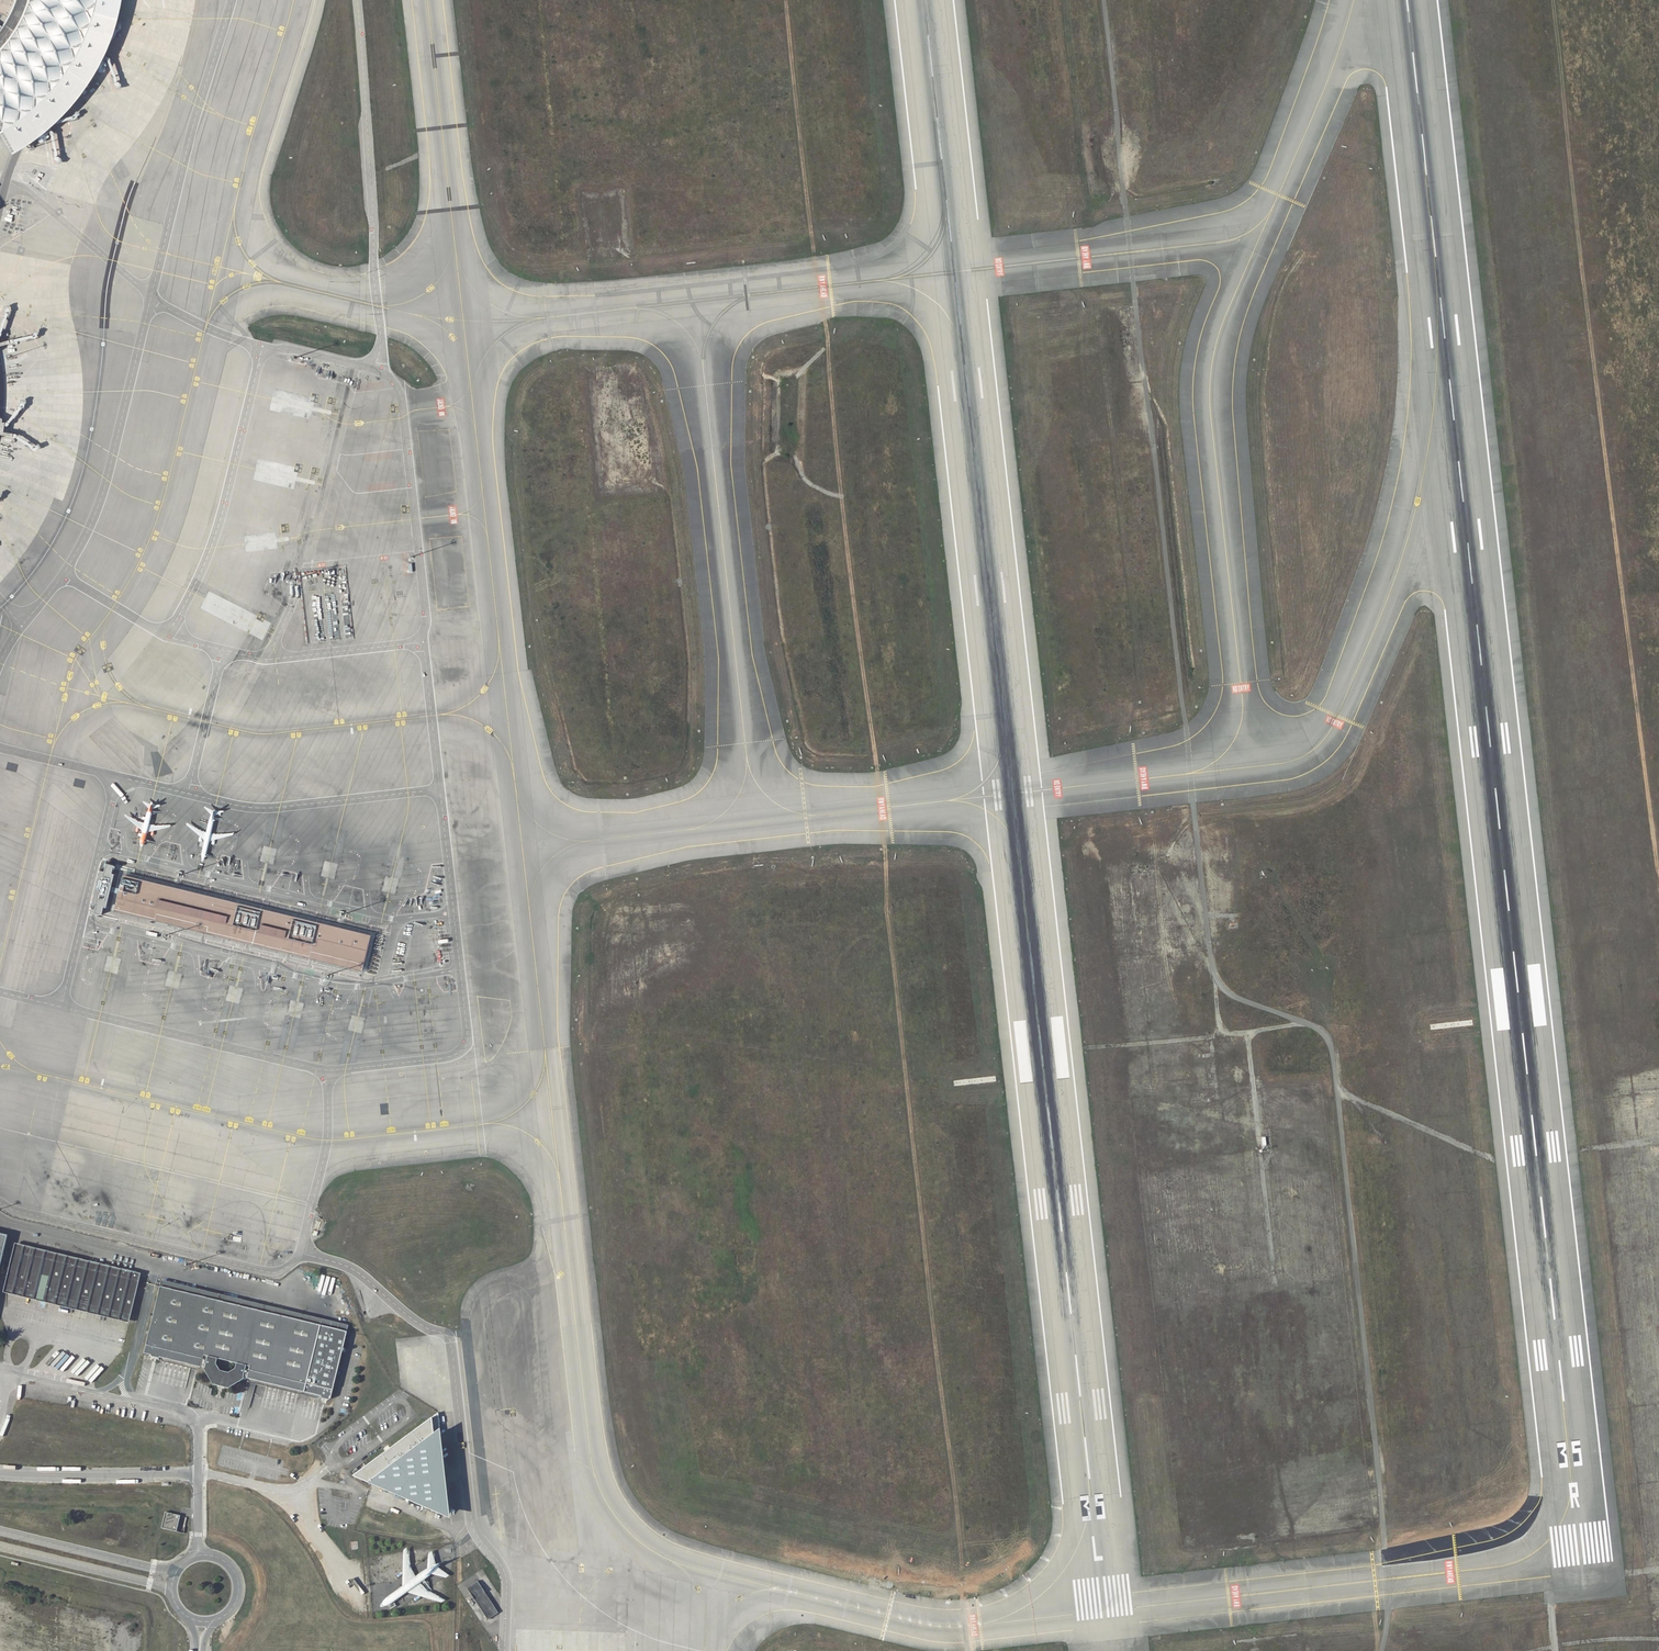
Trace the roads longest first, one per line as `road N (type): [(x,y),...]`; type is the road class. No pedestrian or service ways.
road 1 (residential): [(146,1401),(180,1410),(197,1426),(200,1556)]
road 2 (unclassified): [(176,1572),(0,1531)]
road 3 (unclassified): [(0,1546),(172,1590)]

